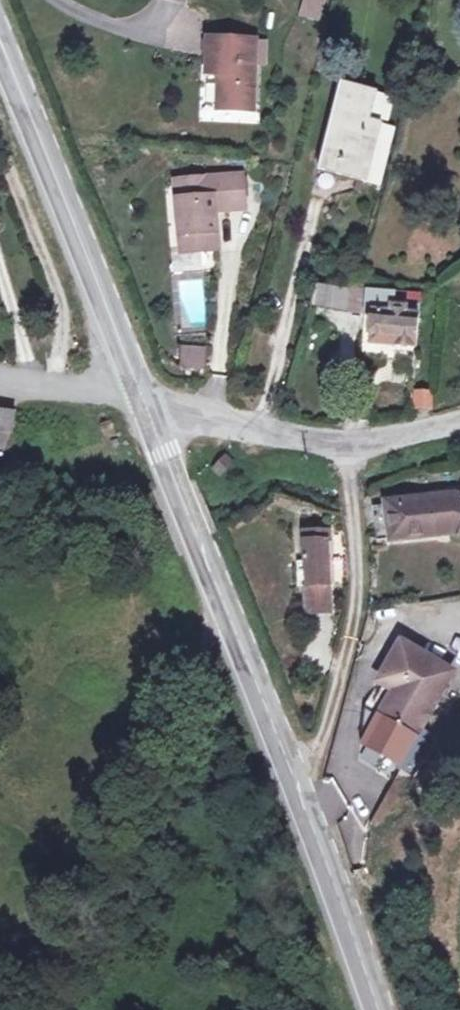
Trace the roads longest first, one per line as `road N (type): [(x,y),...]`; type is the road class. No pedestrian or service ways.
road 1 (secondary): [(141,399),(291,770)]
road 2 (secondary): [(0,43),(141,399)]
road 3 (residential): [(291,770),(325,738),(354,617),(352,441)]
road 4 (secondary): [(291,770),(377,1009)]
road 5 (unclassified): [(141,399),(223,423),(352,441)]
road 6 (residential): [(0,379),(141,399)]

